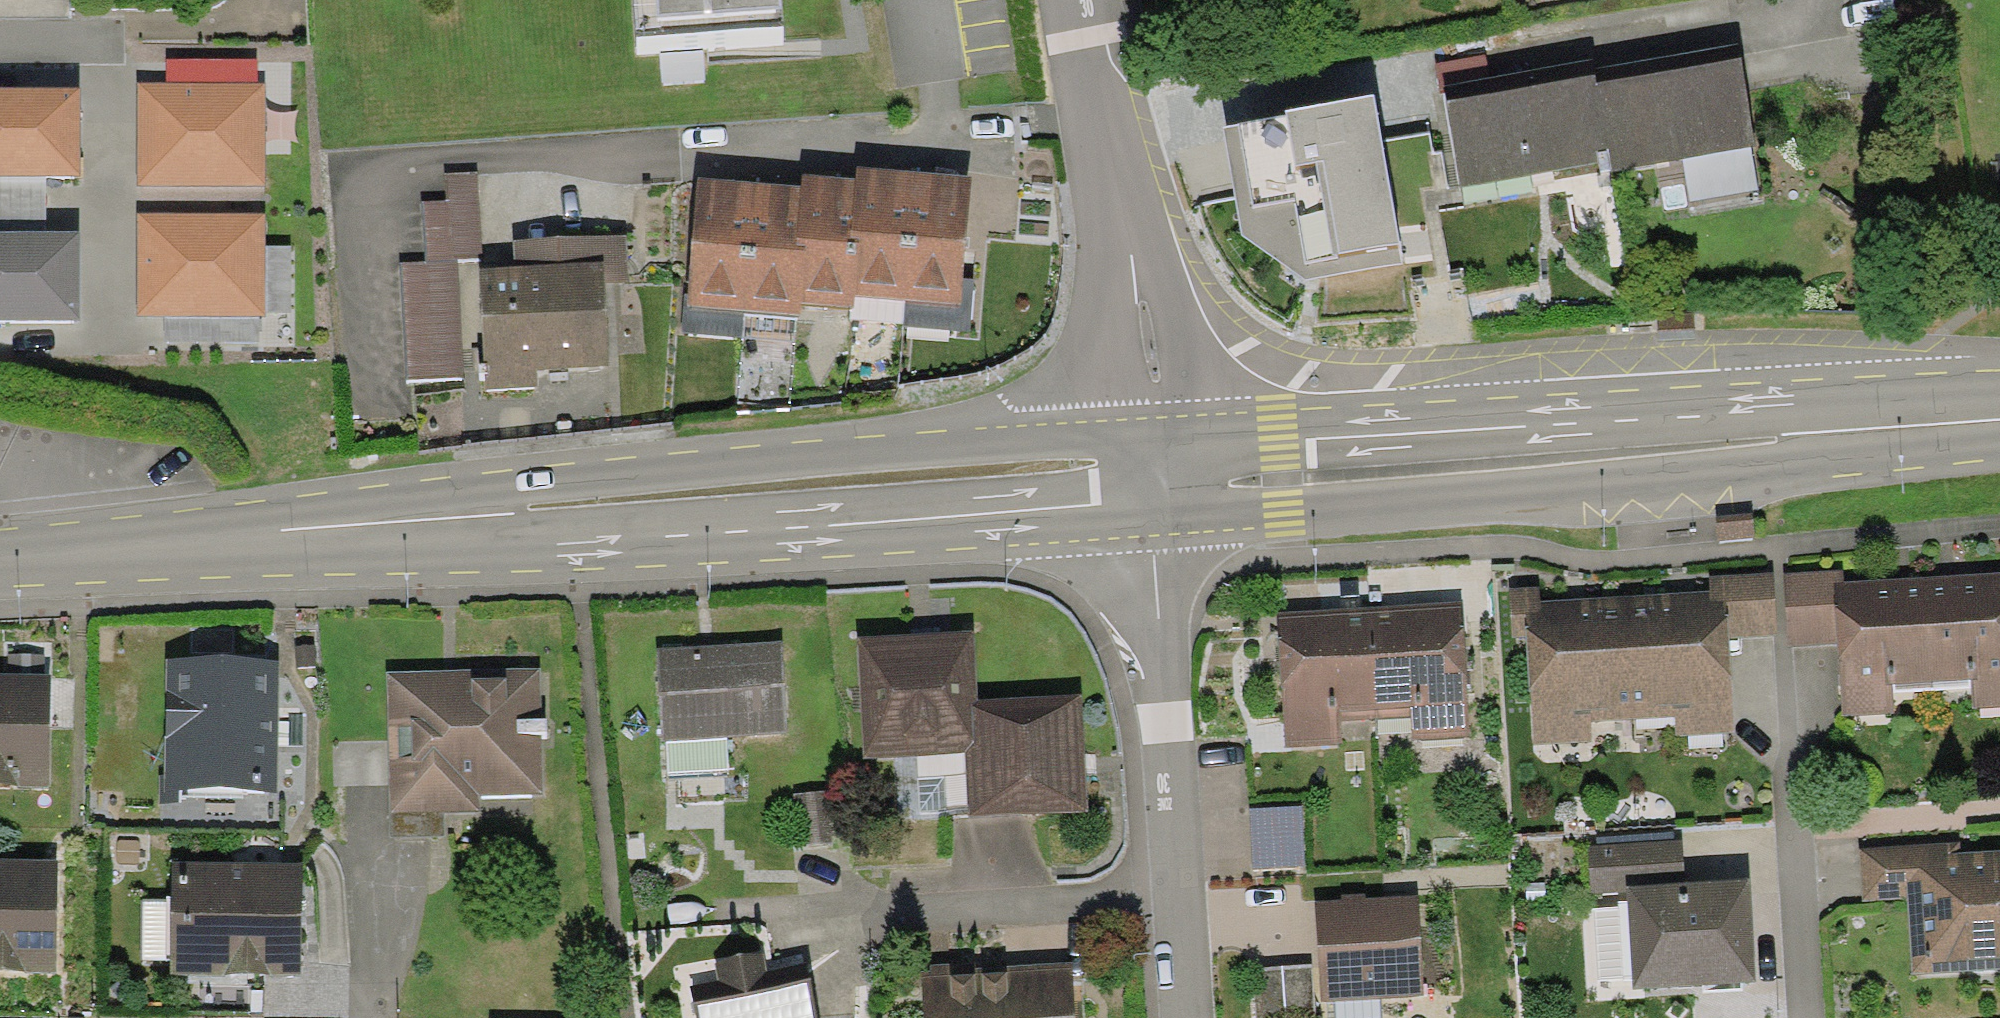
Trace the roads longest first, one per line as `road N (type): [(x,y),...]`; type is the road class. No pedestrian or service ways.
road 1 (tertiary): [(0,554),(554,506),(1147,476)]
road 2 (tertiary): [(1147,476),(1999,419)]
road 3 (residential): [(1176,1017),(1147,476)]
road 4 (residential): [(1147,476),(1142,304),(1082,0)]
road 5 (residential): [(1436,65),(1813,0)]
road 6 (residential): [(1779,664),(1803,1017)]
road 7 (residential): [(0,41),(123,35)]

